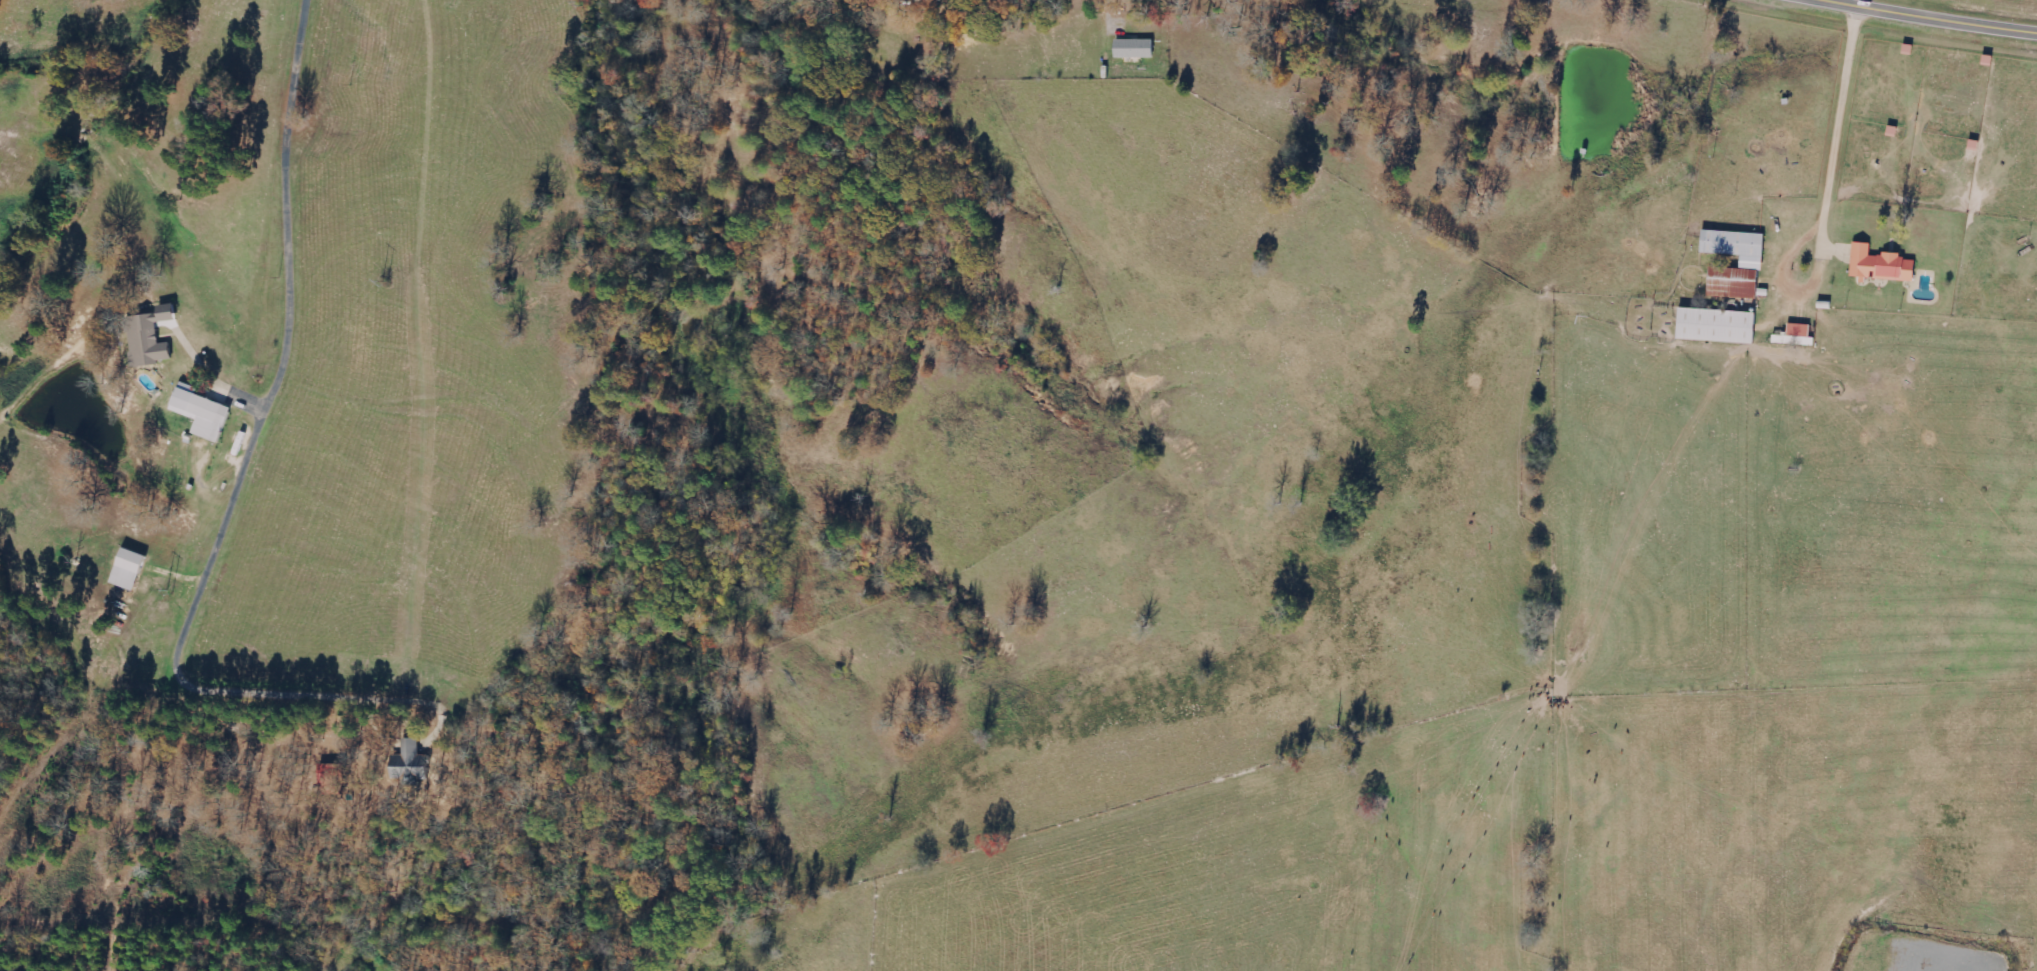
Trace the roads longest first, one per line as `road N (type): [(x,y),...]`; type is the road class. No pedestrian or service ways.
road 1 (residential): [(297,0),(285,74),(279,326),(240,411)]
road 2 (residential): [(1867,3),(1819,232),(1797,257),(1797,278),(1818,293)]
road 3 (tertiary): [(2036,30),(1852,0)]

